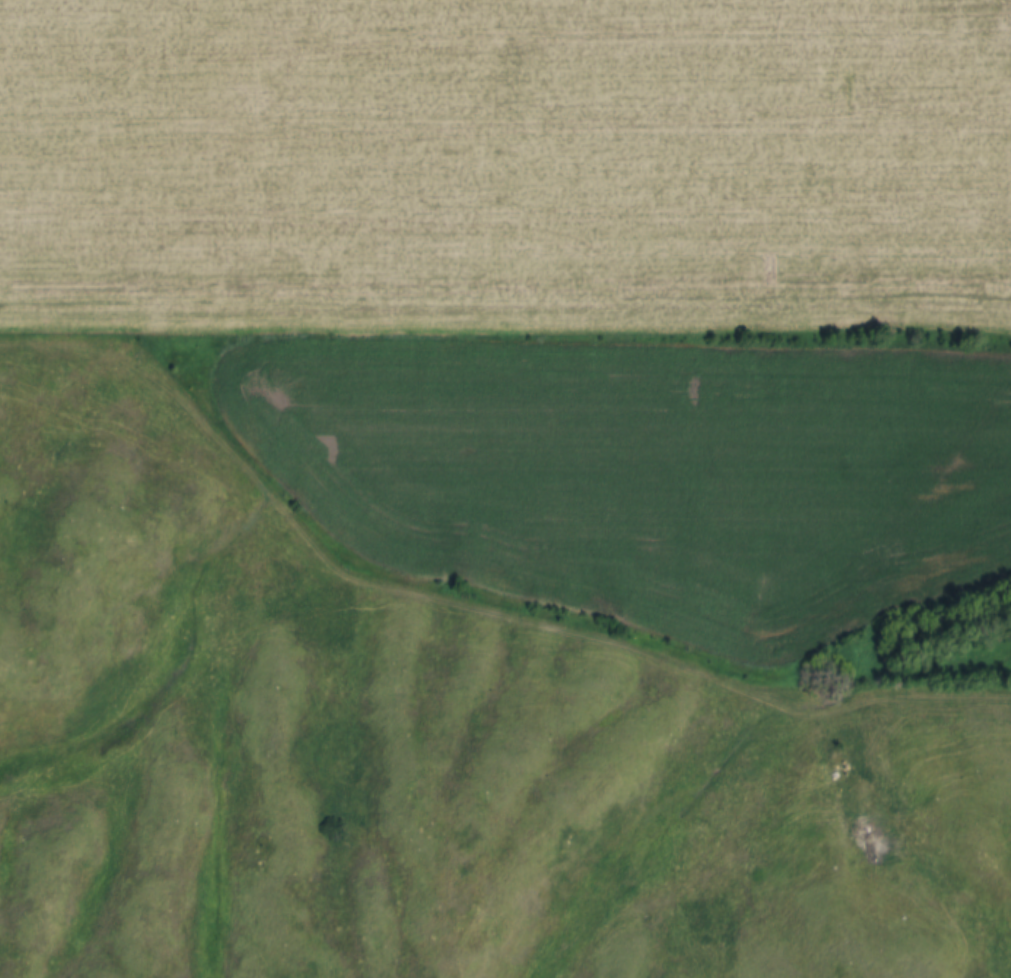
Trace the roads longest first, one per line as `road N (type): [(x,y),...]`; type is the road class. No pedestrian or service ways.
road 1 (track): [(1010,704),(789,706),(409,578)]

